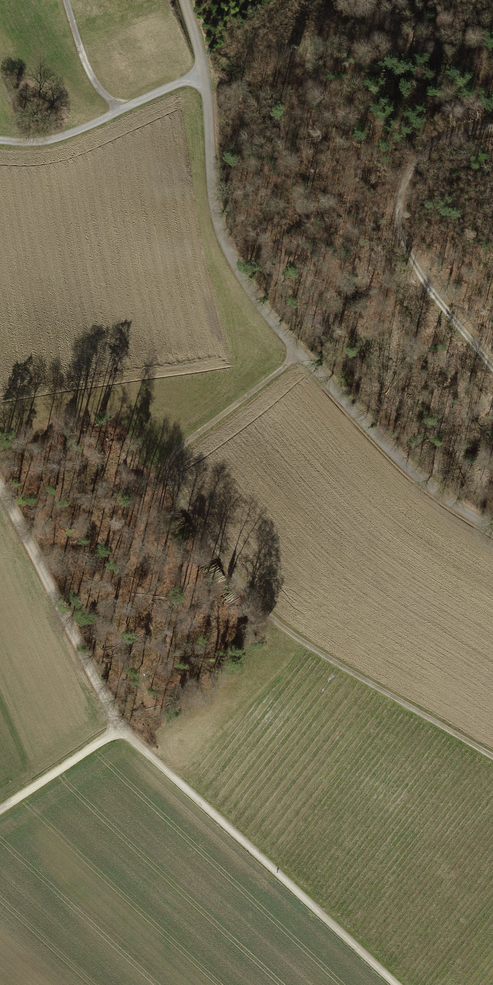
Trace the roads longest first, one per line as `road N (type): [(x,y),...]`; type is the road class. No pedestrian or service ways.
road 1 (track): [(0,485),(118,728),(398,984)]
road 2 (tertiary): [(184,0),(204,74),(222,236),(248,286),(298,356),(419,478),(492,527)]
road 3 (track): [(492,756),(302,643),(174,500),(168,472),(179,449),(298,356)]
road 4 (track): [(492,131),(453,140),(424,162),(403,209),(411,257),(492,365)]
road 5 (track): [(204,74),(56,140),(0,141)]
road 6 (track): [(0,809),(118,728)]

